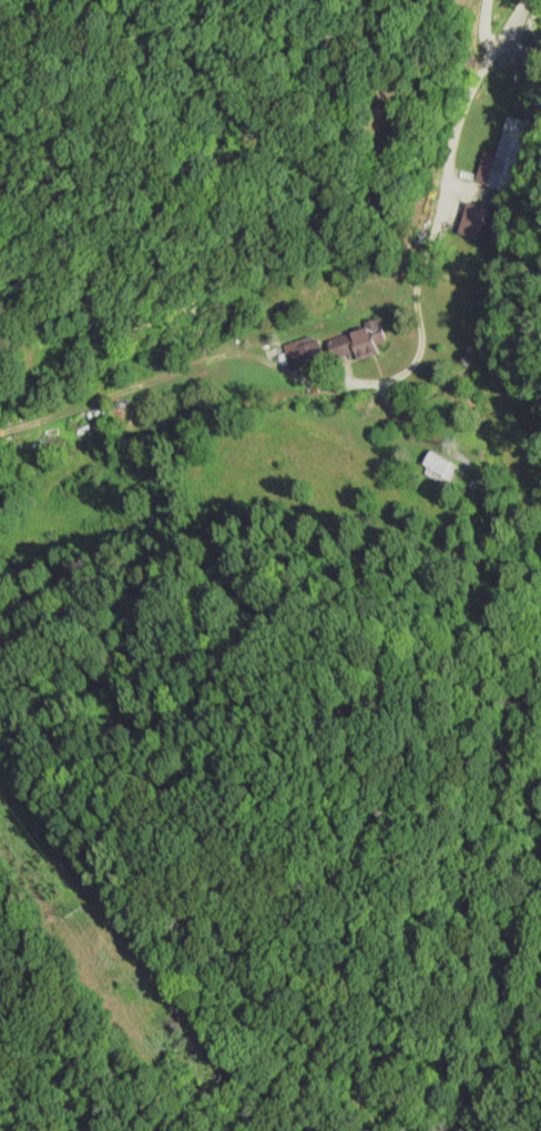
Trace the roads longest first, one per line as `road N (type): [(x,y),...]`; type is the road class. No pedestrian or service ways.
road 1 (residential): [(540,1005),(465,847),(388,599),(385,388),(399,291),(515,0)]
road 2 (residential): [(394,615),(141,869),(29,1022),(0,1098)]

